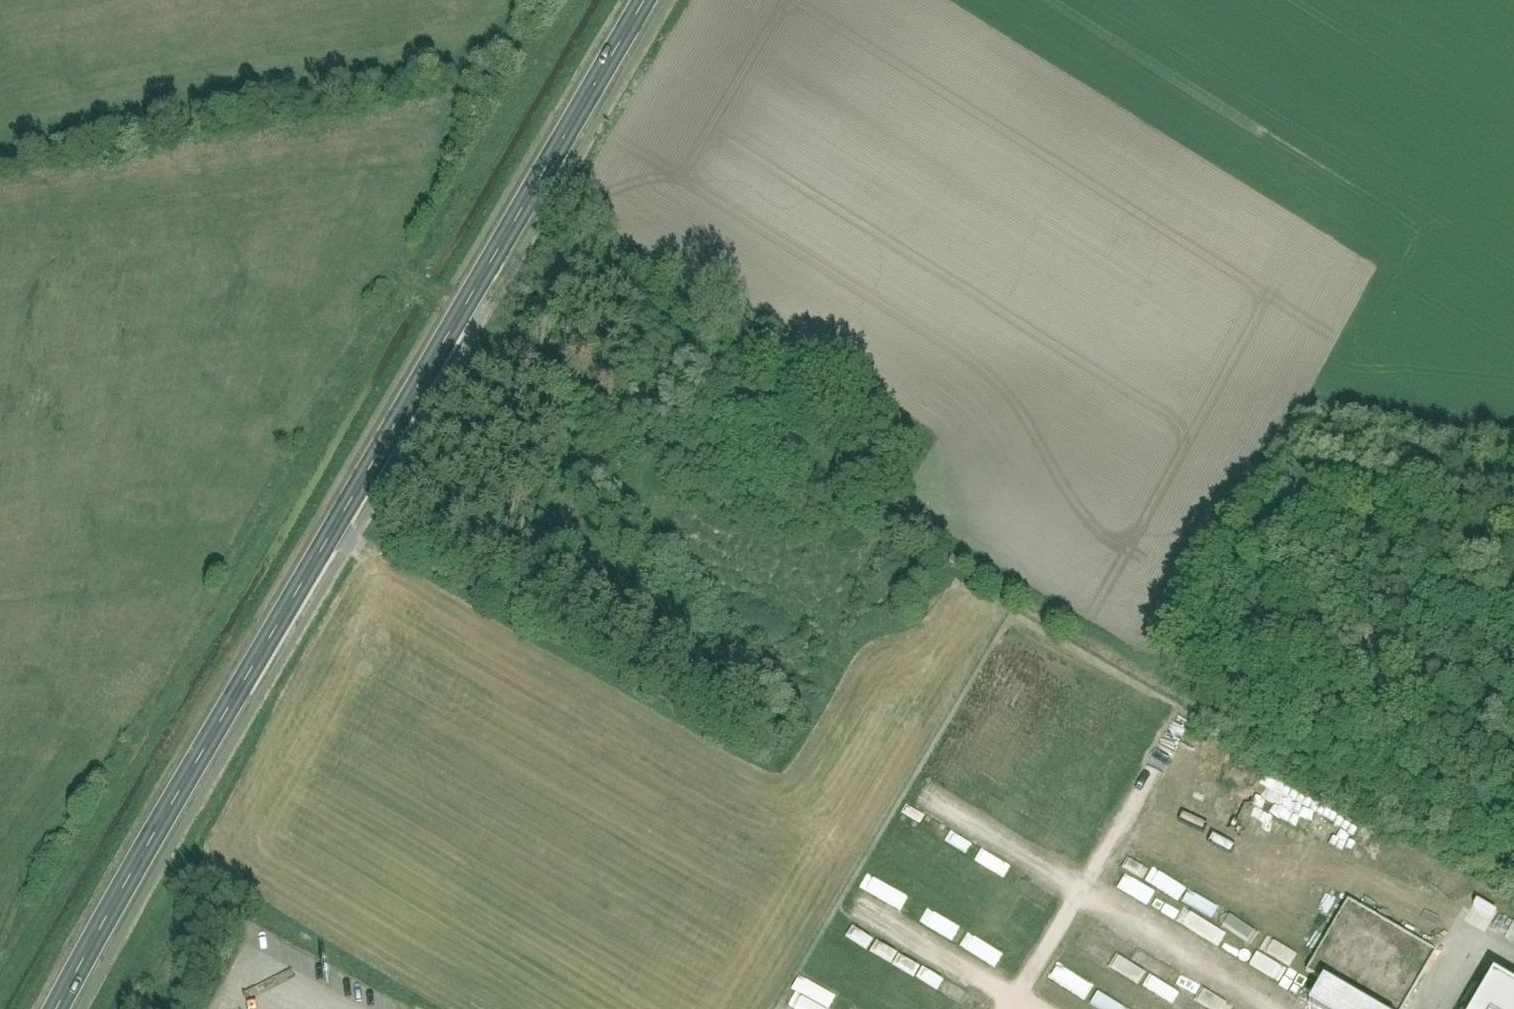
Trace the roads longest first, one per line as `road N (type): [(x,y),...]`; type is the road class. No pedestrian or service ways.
road 1 (tertiary): [(63,1008),(132,876),(643,0)]

